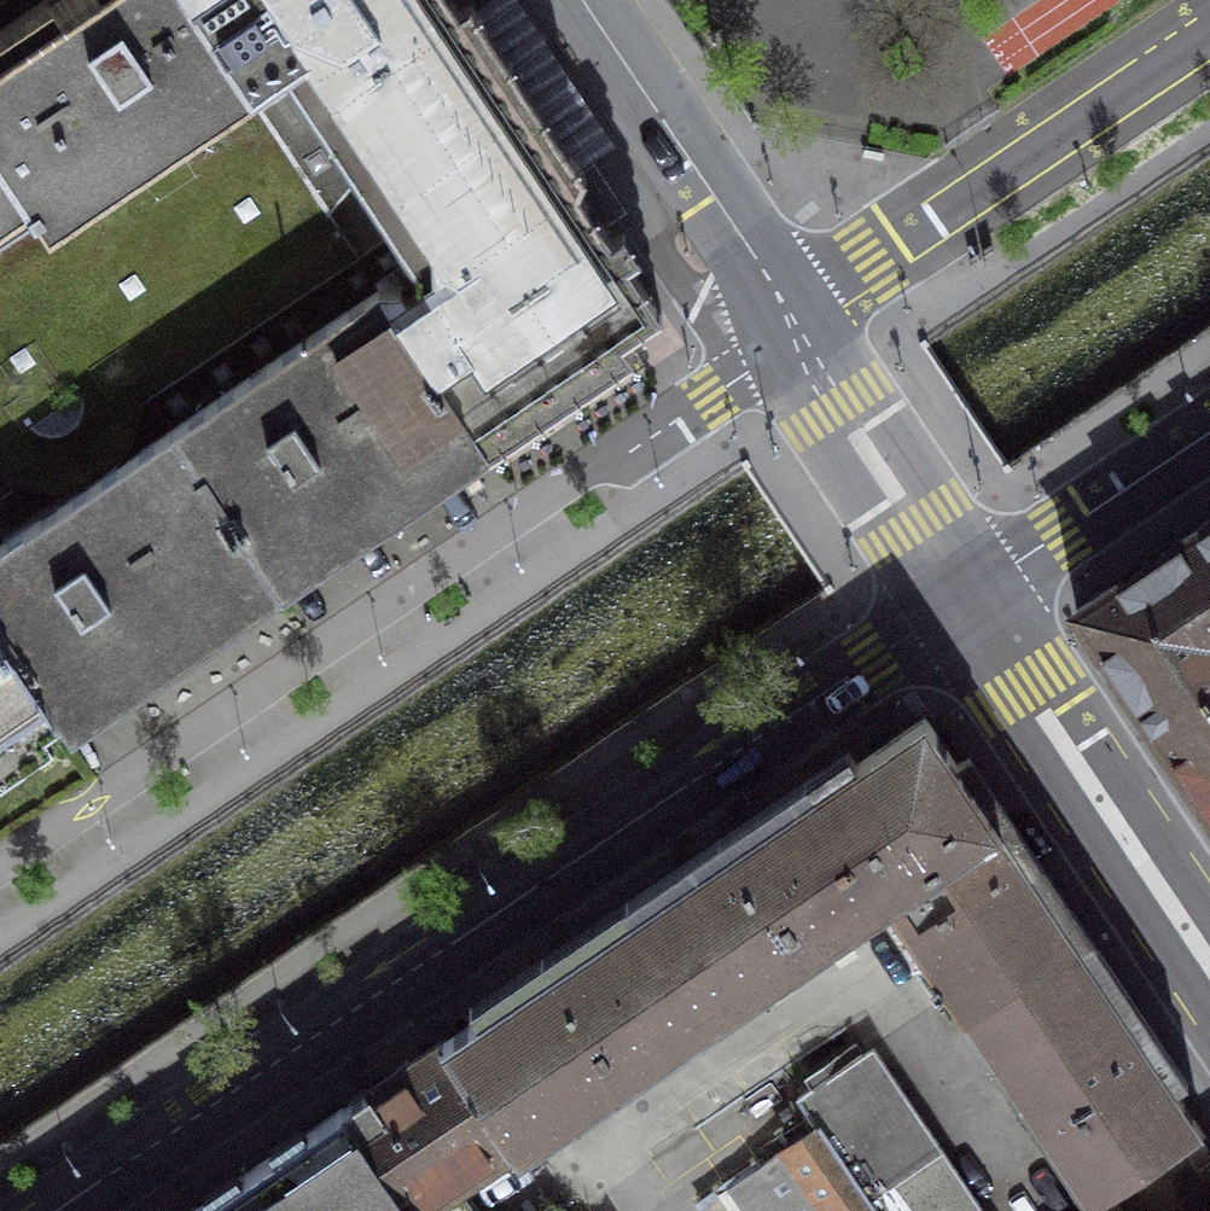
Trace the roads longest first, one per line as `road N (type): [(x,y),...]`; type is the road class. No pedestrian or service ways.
road 1 (unclassified): [(56,1210),(965,598)]
road 2 (tertiary): [(1209,37),(876,269),(801,342)]
road 3 (secondary): [(1209,959),(965,598)]
road 4 (secondary): [(801,342),(580,0)]
road 5 (secondary): [(965,598),(801,342)]
road 6 (residential): [(965,598),(1209,429)]

